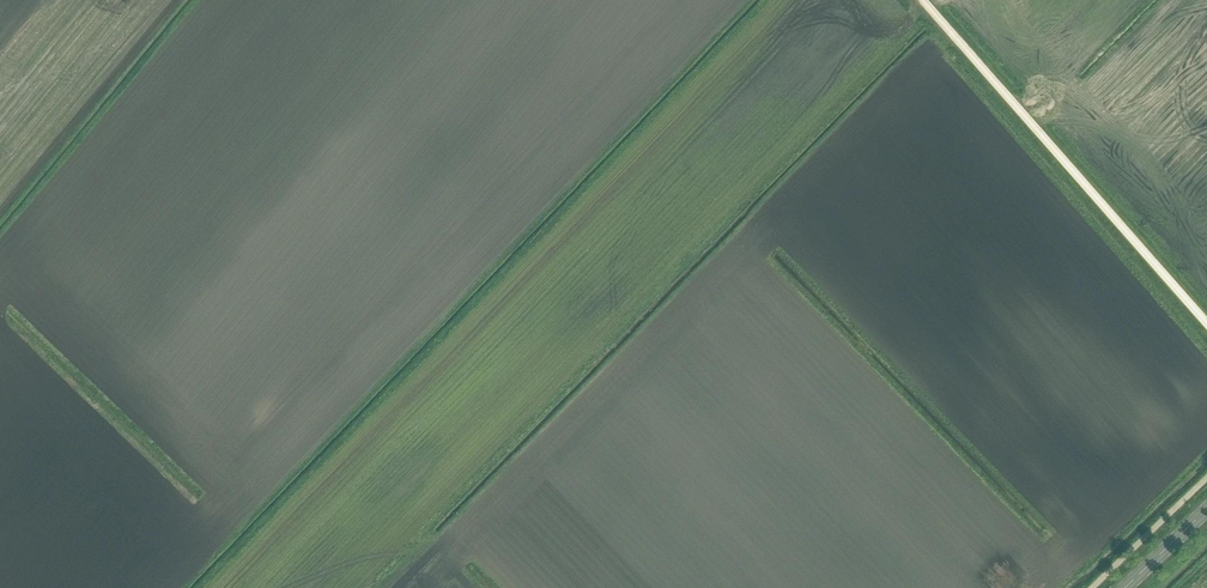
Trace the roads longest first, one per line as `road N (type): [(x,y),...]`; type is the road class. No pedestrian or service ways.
road 1 (unclassified): [(1206,323),(924,0)]

